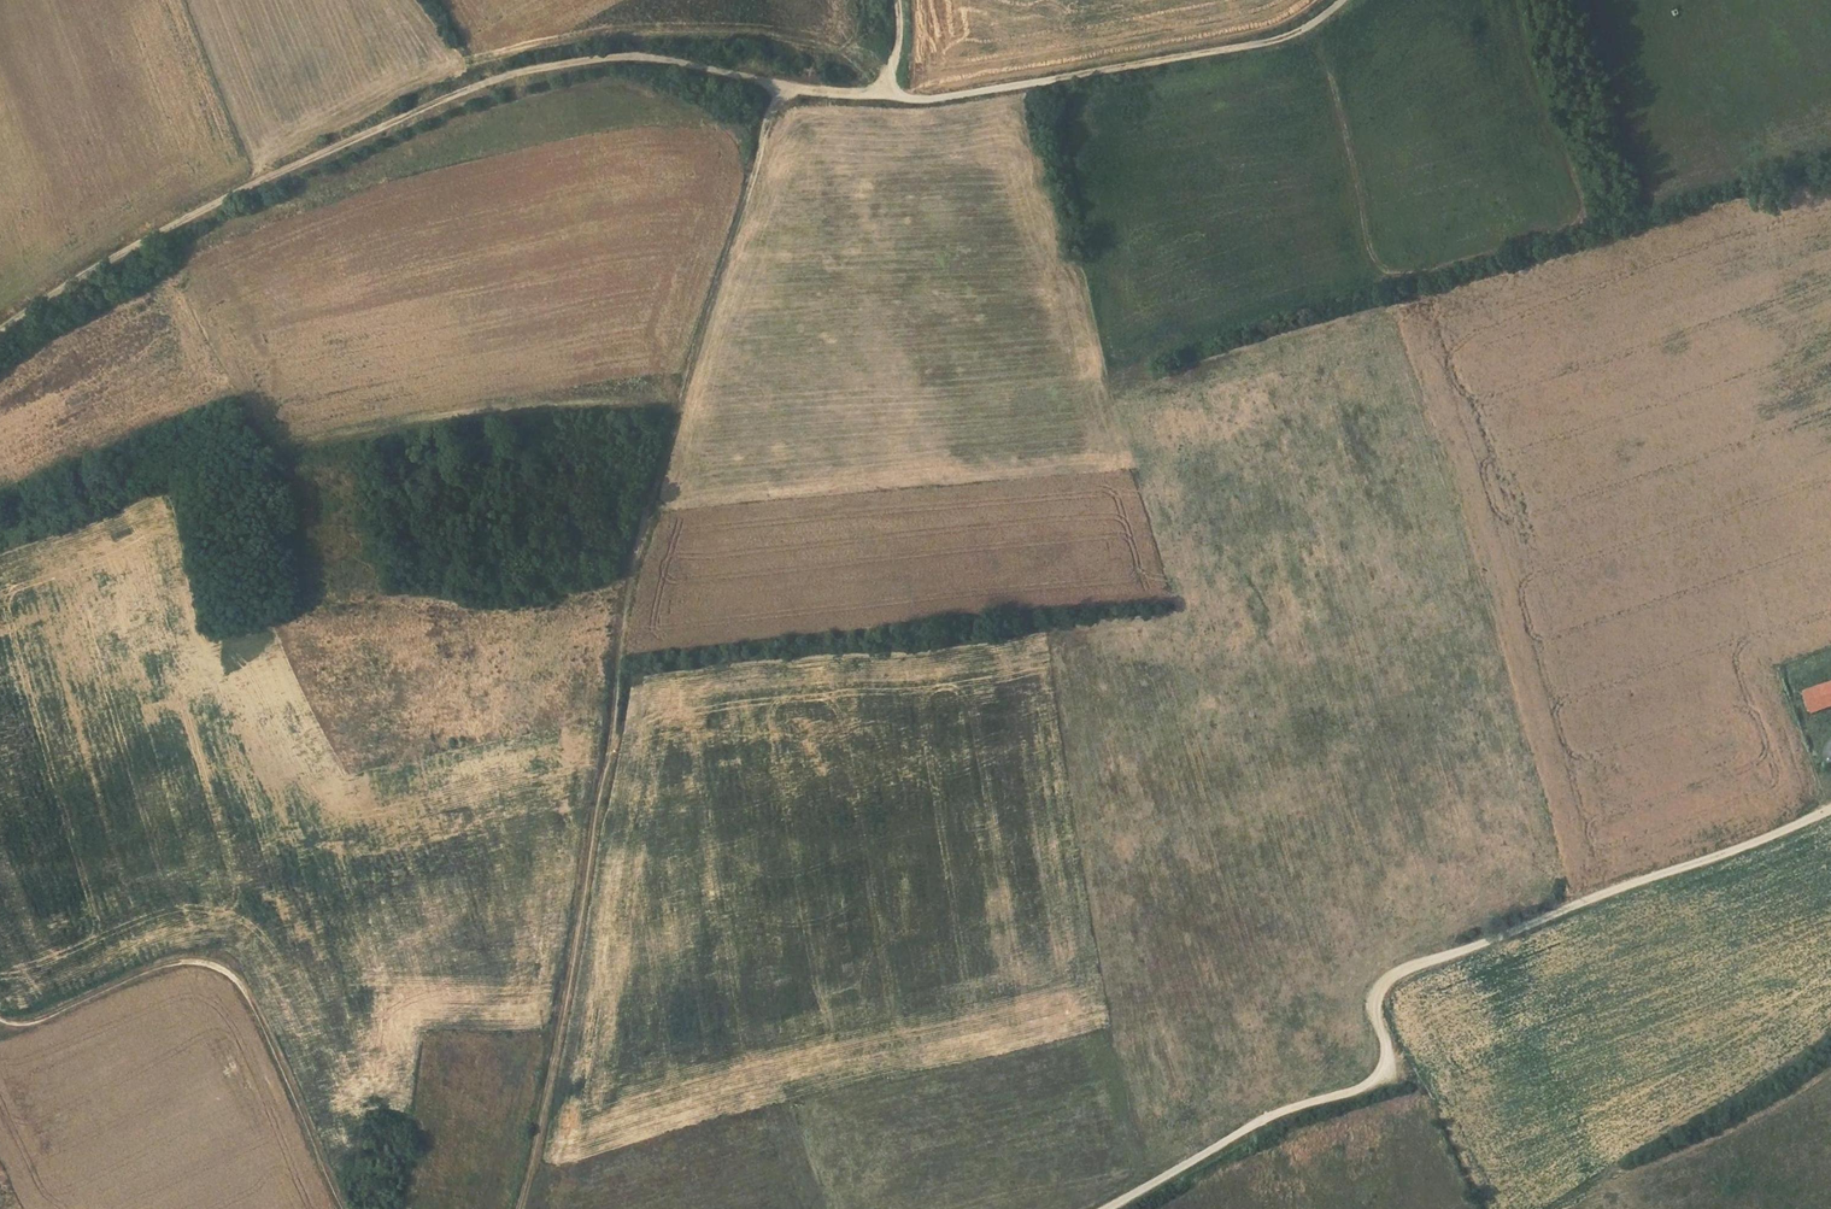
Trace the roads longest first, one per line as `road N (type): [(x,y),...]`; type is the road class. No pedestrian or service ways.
road 1 (track): [(1339,0),(1281,39),(939,97),(782,88),(615,54),(527,69),(231,186),(0,328)]
road 2 (track): [(782,88),(754,154),(615,621),(602,768),(516,1208)]
road 3 (track): [(1106,1208),(1268,1120),(1360,1091),(1381,1072),(1370,1008),(1378,983),(1830,810)]
road 4 (track): [(0,1028),(30,1030),(176,966),(209,964),(238,987),(335,1208)]

